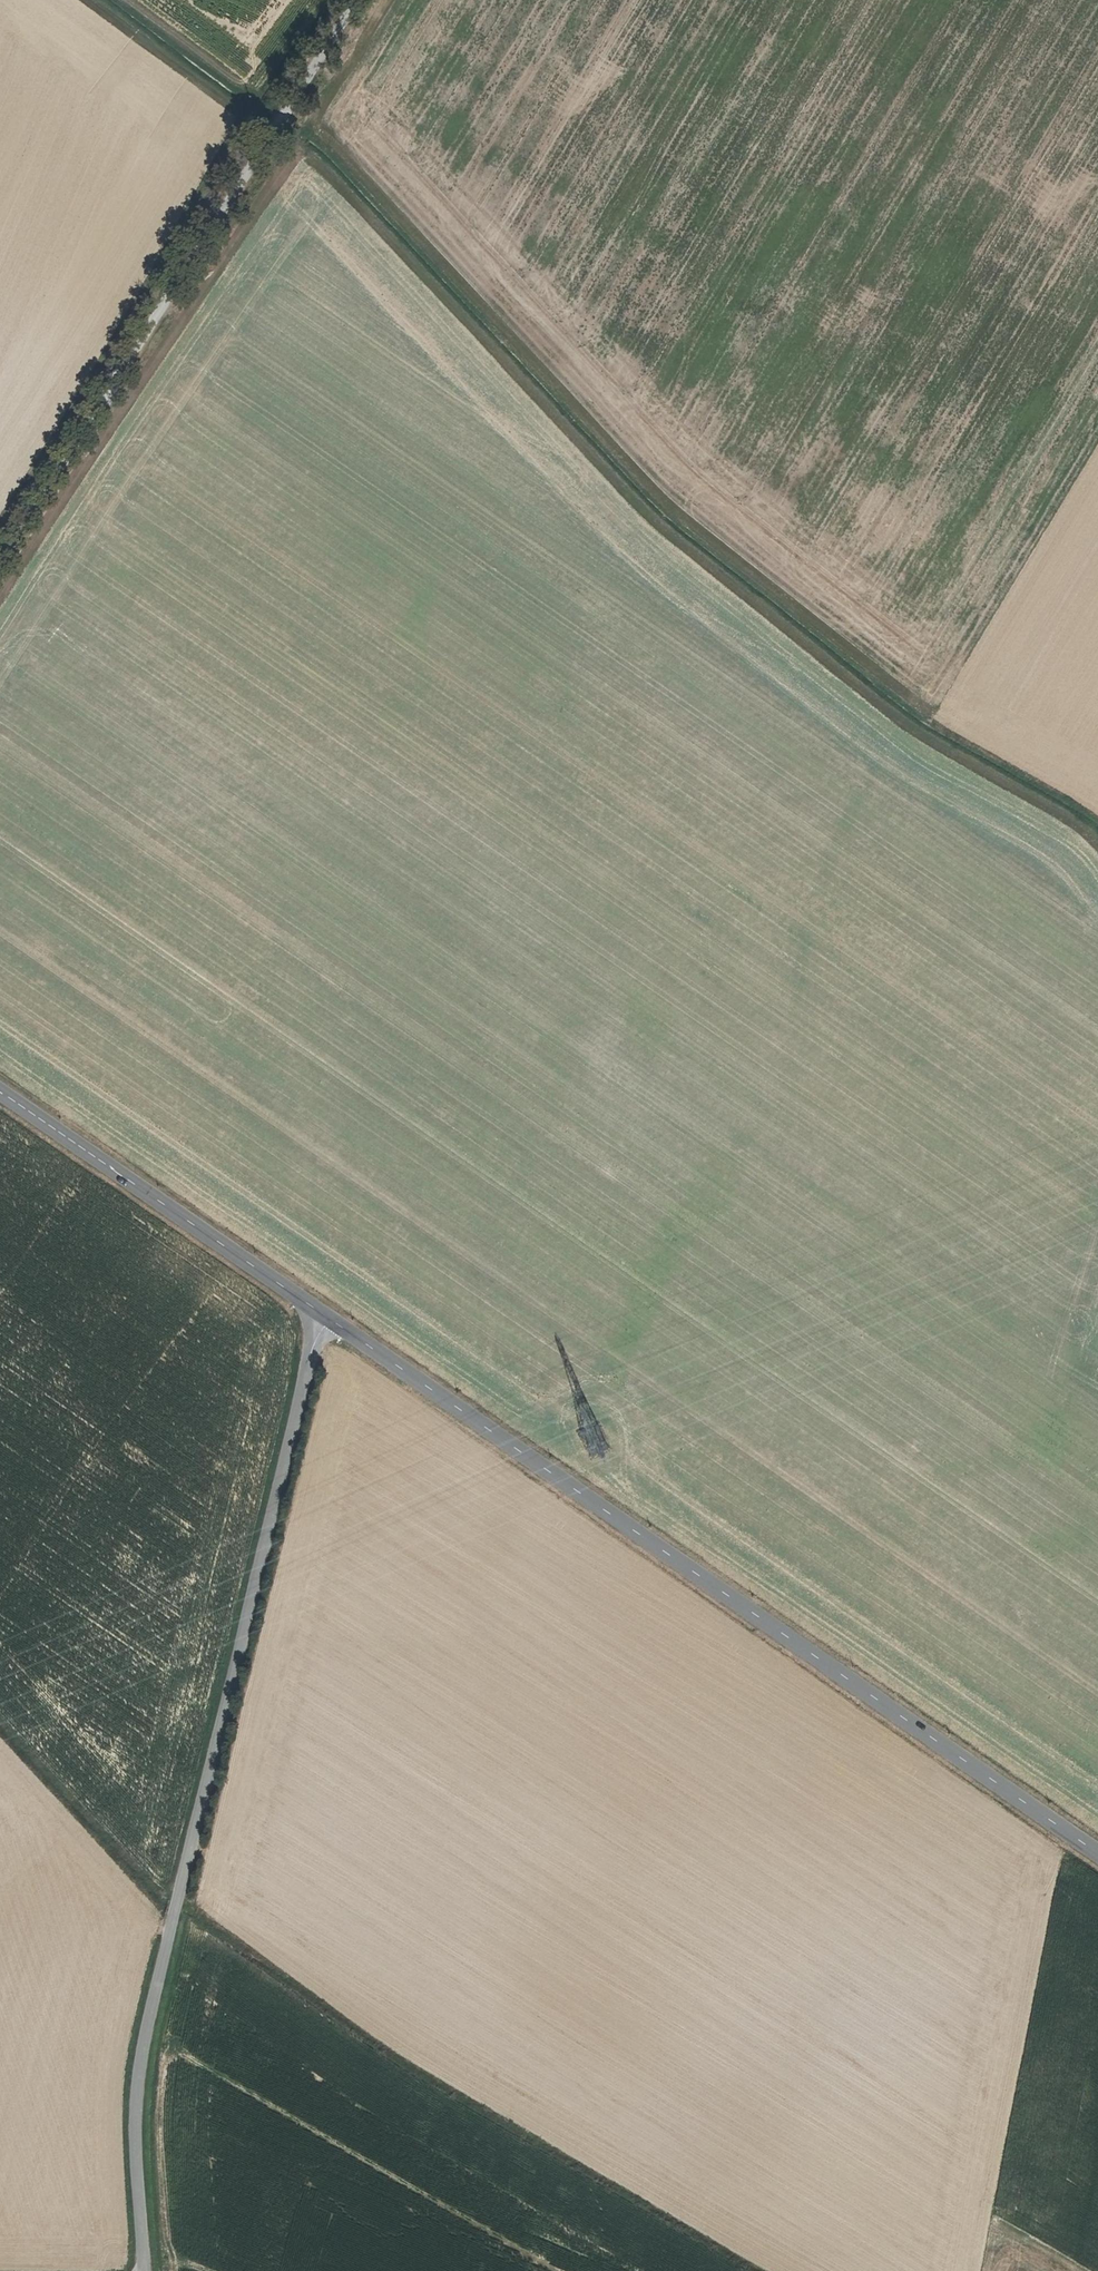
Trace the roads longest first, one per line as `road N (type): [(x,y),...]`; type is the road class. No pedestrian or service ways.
road 1 (unclassified): [(138,2270),(137,2059),(321,1314)]
road 2 (tertiary): [(321,1314),(1097,1854)]
road 3 (unclassified): [(361,0),(0,573)]
road 4 (tertiary): [(0,1092),(321,1314)]

